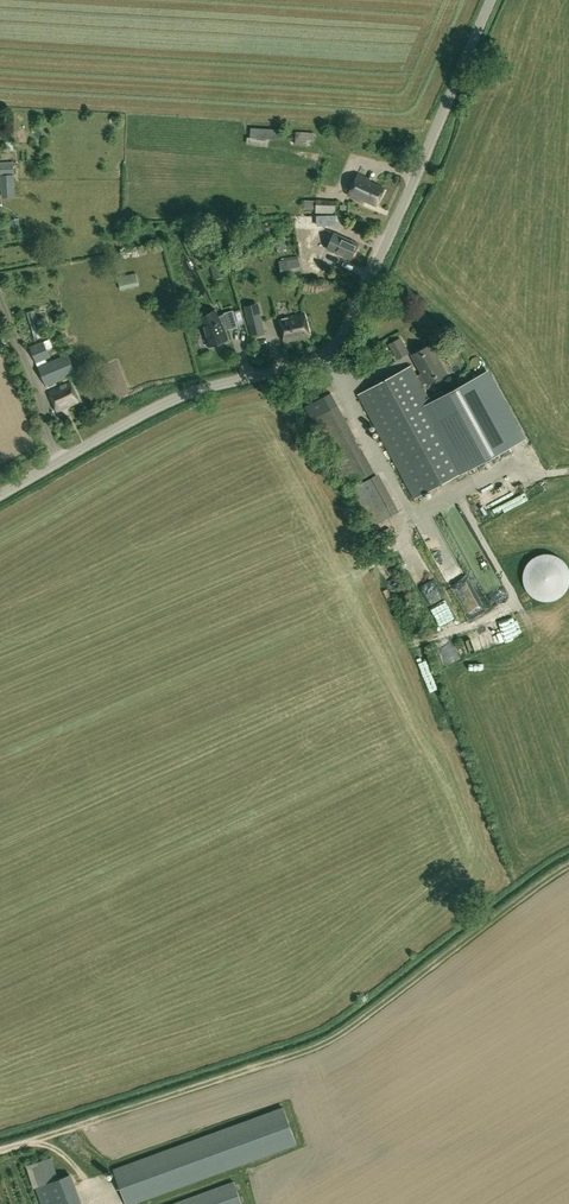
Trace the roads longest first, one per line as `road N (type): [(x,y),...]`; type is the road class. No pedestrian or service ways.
road 1 (unclassified): [(0,495),(171,401),(290,369),(330,348),(355,310),(495,0)]

